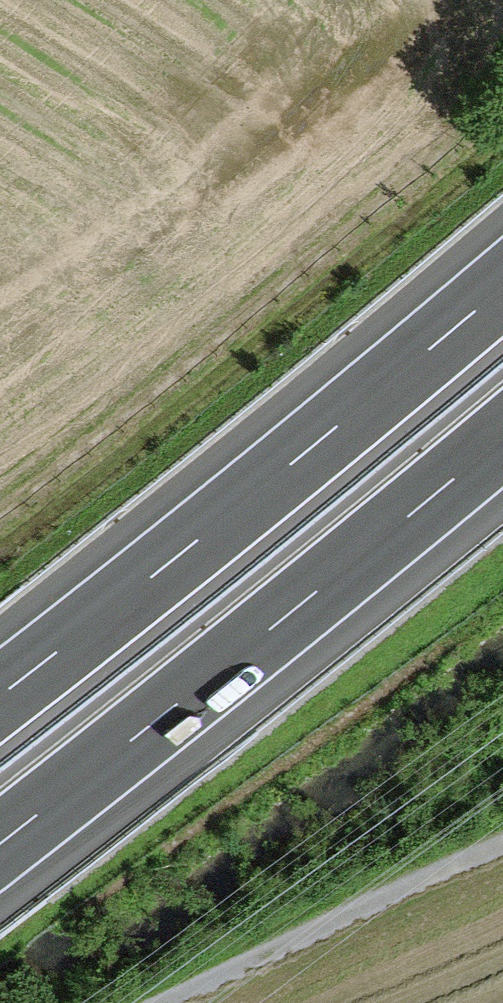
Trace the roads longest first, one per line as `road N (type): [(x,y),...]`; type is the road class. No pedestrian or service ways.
road 1 (motorway): [(502,276),(342,416),(0,683)]
road 2 (motorway): [(0,824),(398,511),(502,418)]
road 3 (track): [(0,539),(502,138)]
road 4 (track): [(163,1002),(502,849)]

